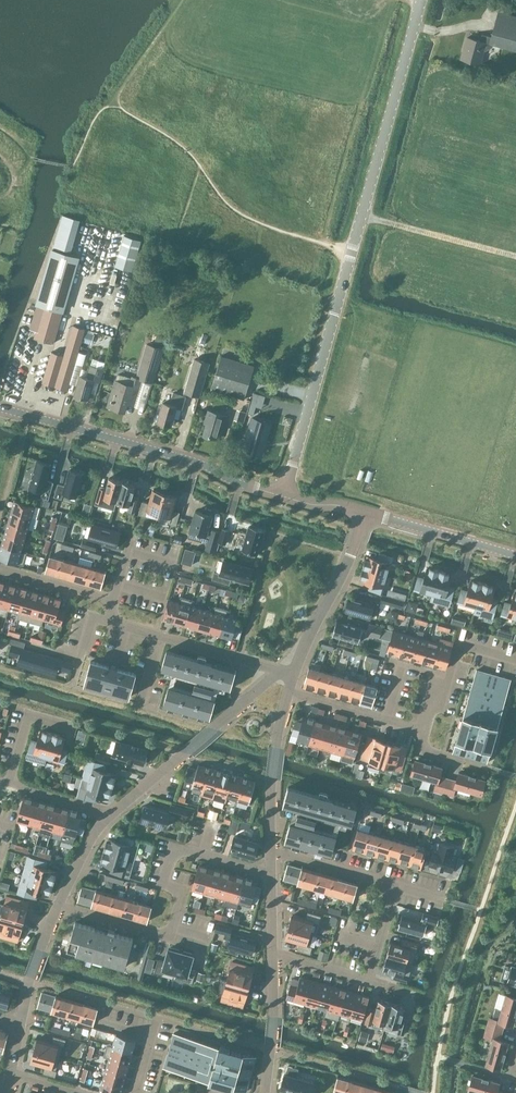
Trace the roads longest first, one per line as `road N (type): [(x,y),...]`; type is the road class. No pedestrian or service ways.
road 1 (unclassified): [(284,496),(420,0)]
road 2 (residential): [(0,569),(112,601),(108,620),(280,671)]
road 3 (residential): [(59,905),(163,935),(180,897),(163,883),(175,850),(271,873)]
road 4 (tertiary): [(284,496),(199,463),(0,409)]
road 5 (residential): [(364,514),(294,675)]
road 6 (residential): [(288,692),(271,780),(270,849)]
road 7 (tertiary): [(515,557),(364,514)]
road 8 (residential): [(425,730),(288,692)]
road 9 (residential): [(266,1092),(272,951)]
road 10 (residential): [(270,849),(397,886)]
road 11 (residential): [(213,729),(113,814)]
road 12 (residential): [(59,905),(21,1022)]

